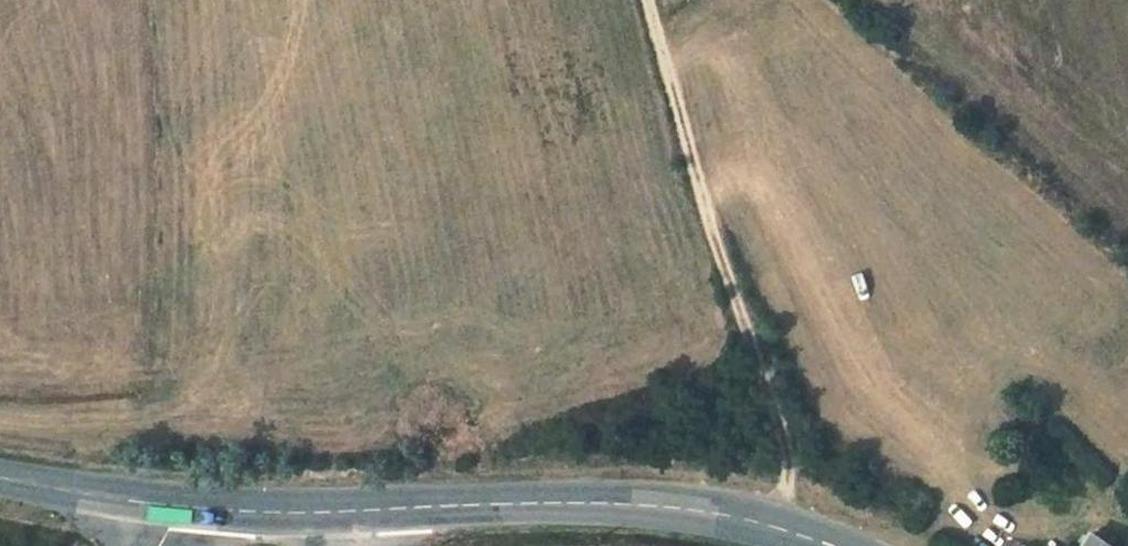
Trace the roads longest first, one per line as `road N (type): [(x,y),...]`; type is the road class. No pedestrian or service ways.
road 1 (secondary): [(827,545),(774,526),(674,507),(258,513),(184,501)]
road 2 (track): [(774,526),(790,455),(744,338),(645,0)]
road 3 (secondary): [(184,501),(0,476)]

